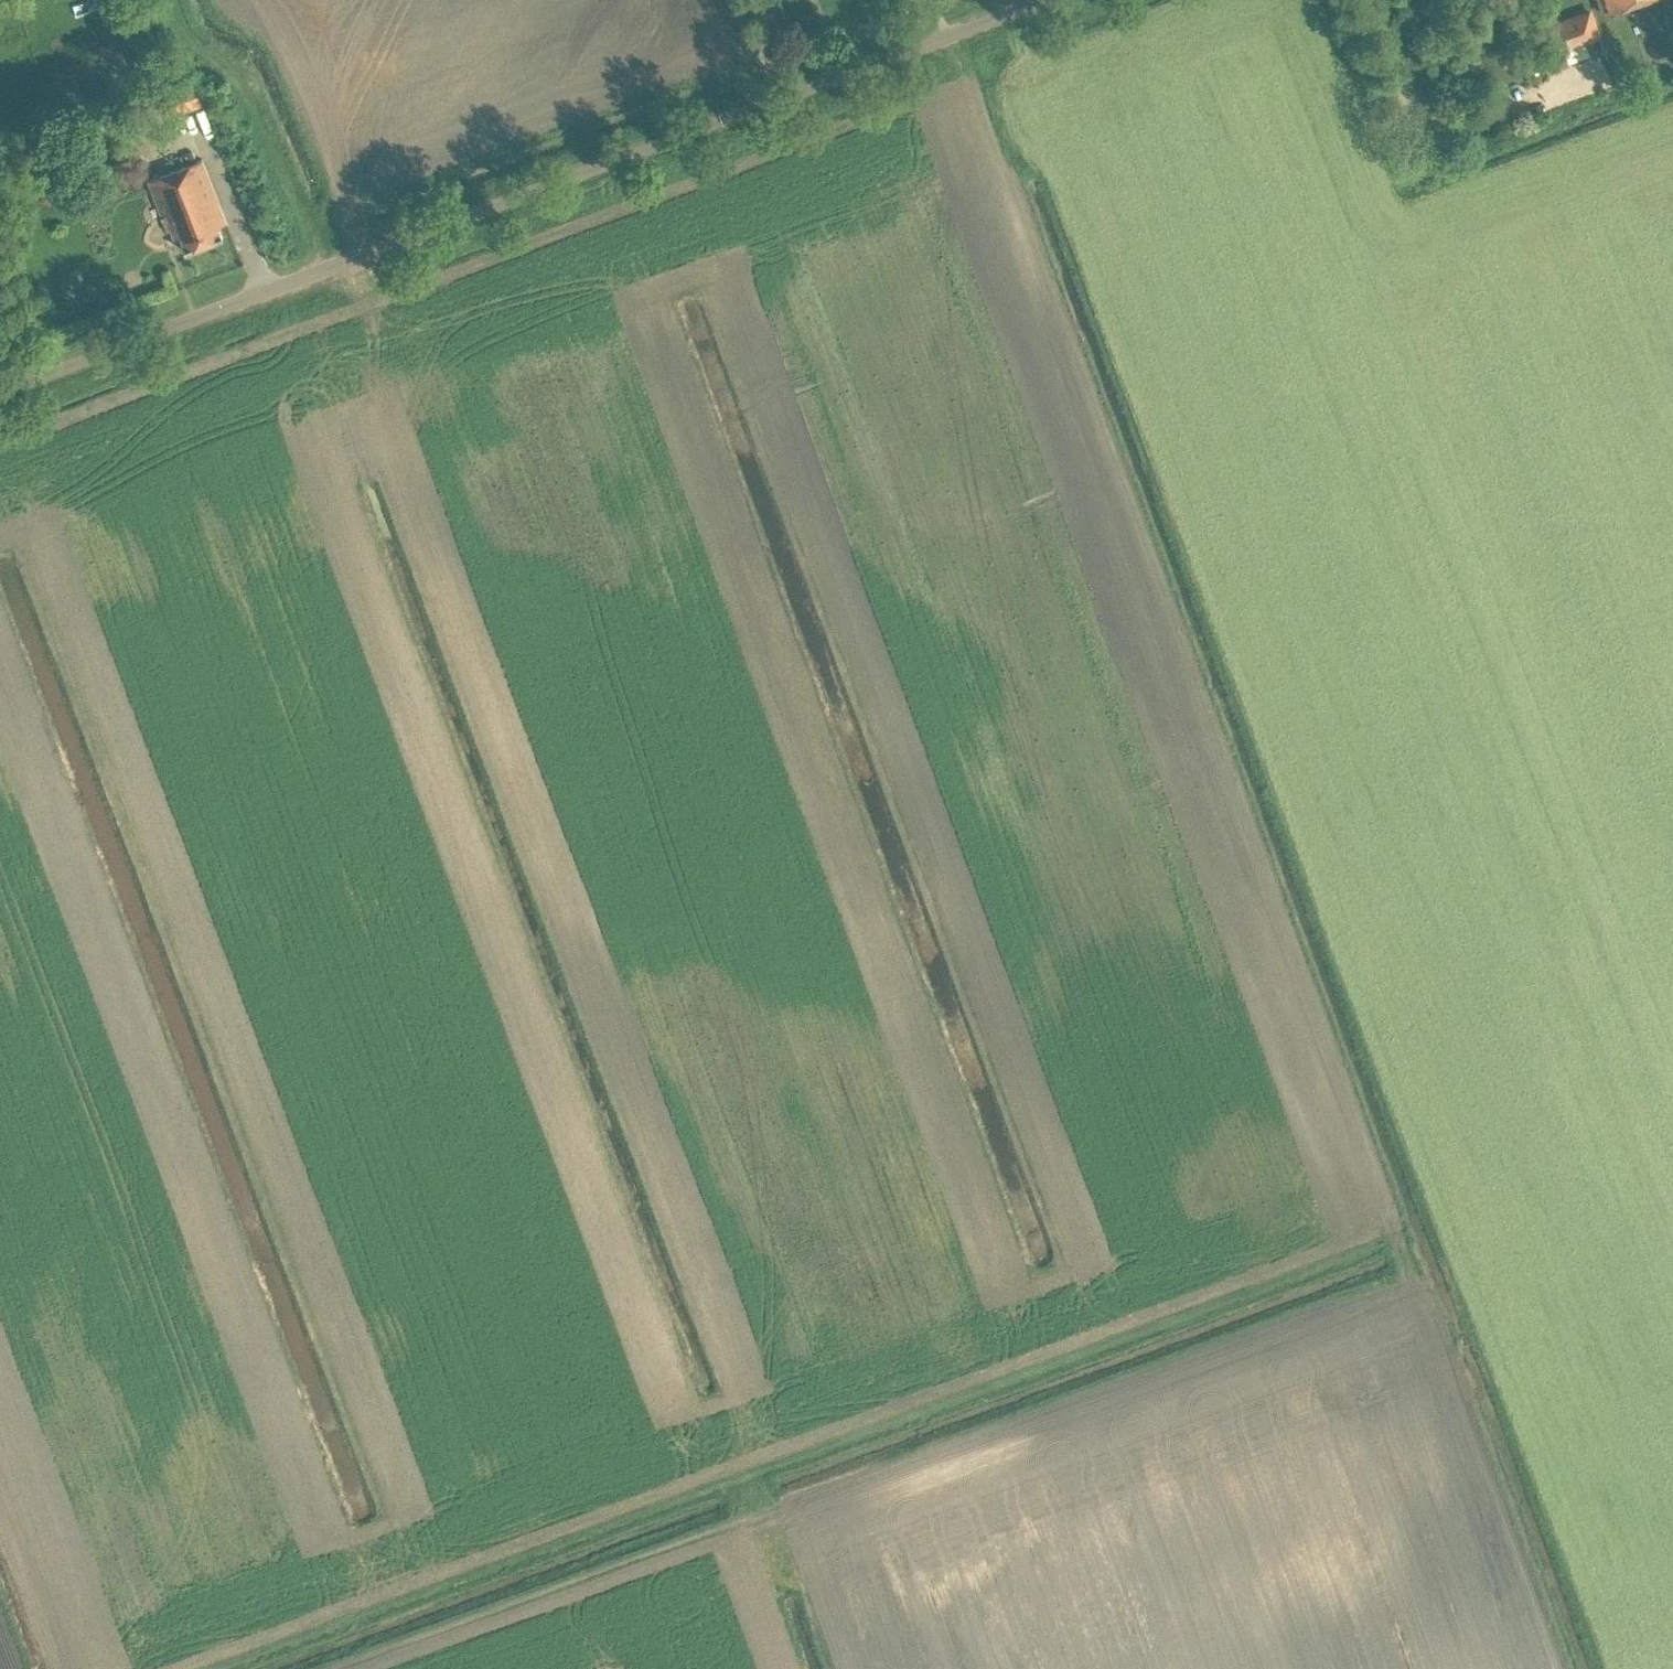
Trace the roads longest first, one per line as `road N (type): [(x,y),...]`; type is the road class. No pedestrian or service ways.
road 1 (unclassified): [(0,389),(1037,0)]
road 2 (track): [(326,267),(248,76),(195,55),(165,0)]

